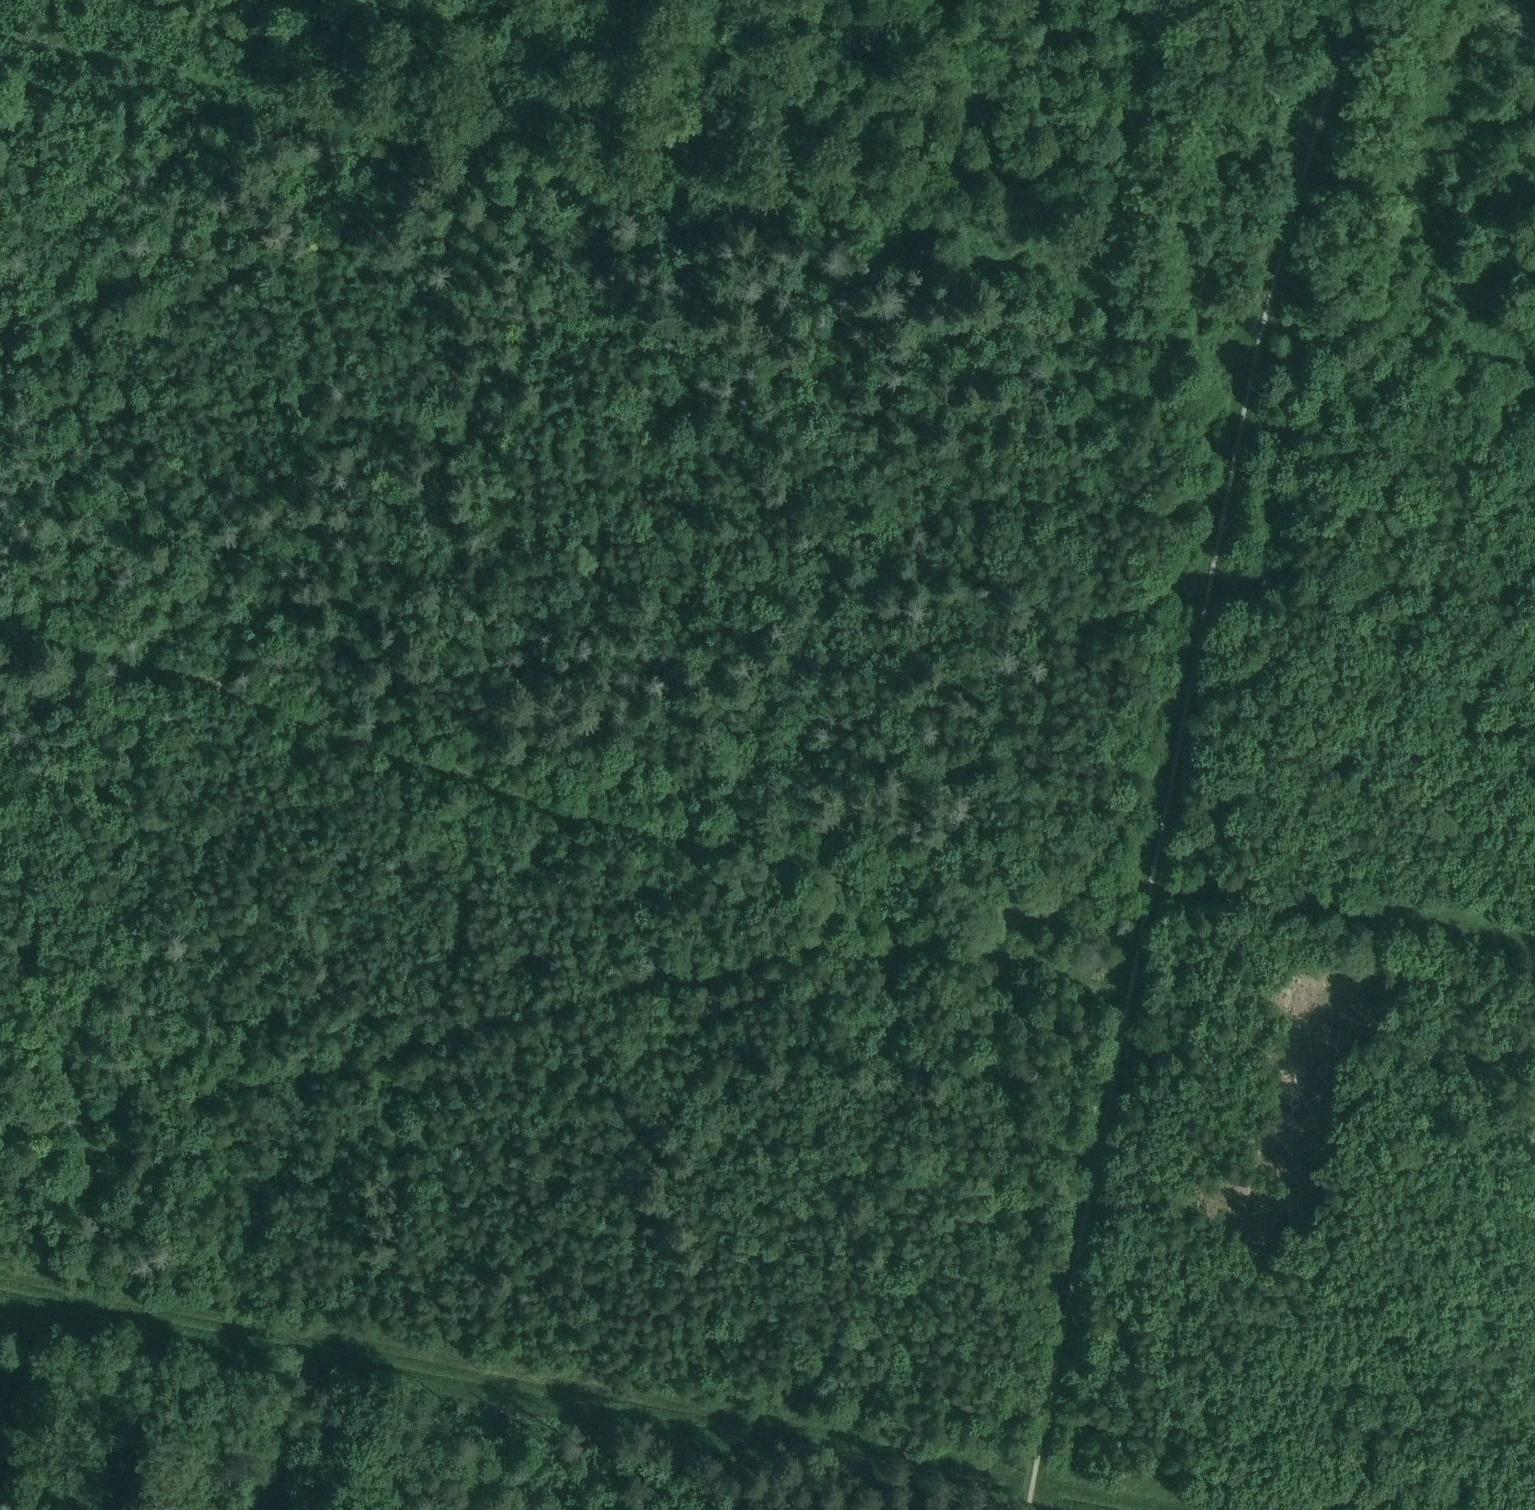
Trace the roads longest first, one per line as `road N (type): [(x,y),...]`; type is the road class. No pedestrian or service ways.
road 1 (track): [(1140,940),(601,821),(218,690),(0,626)]
road 2 (track): [(0,1132),(152,1111),(363,1066),(441,1035),(628,988),(732,976),(809,950),(1000,959),(1131,988)]
road 3 (track): [(1033,1481),(0,1274)]
road 4 (track): [(1151,886),(1534,945)]

